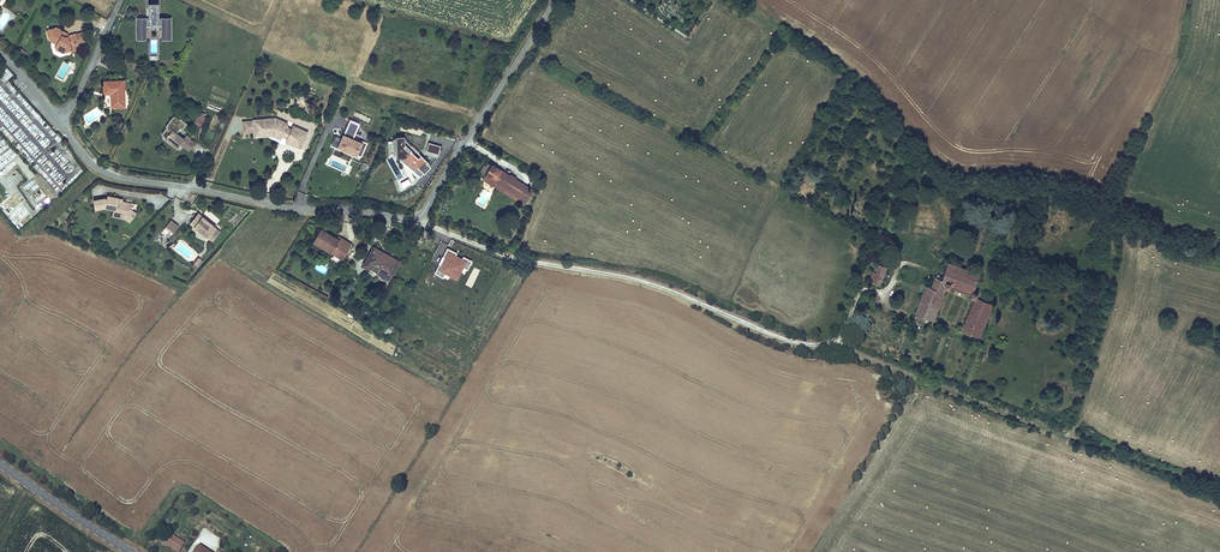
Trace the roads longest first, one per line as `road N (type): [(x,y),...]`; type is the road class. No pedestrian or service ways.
road 1 (residential): [(0,53),(104,171),(286,208),(412,219),(423,213),(555,0)]
road 2 (track): [(1196,0),(1185,58),(1123,195),(1116,302),(1070,436)]
road 3 (tertiary): [(0,464),(131,551)]

